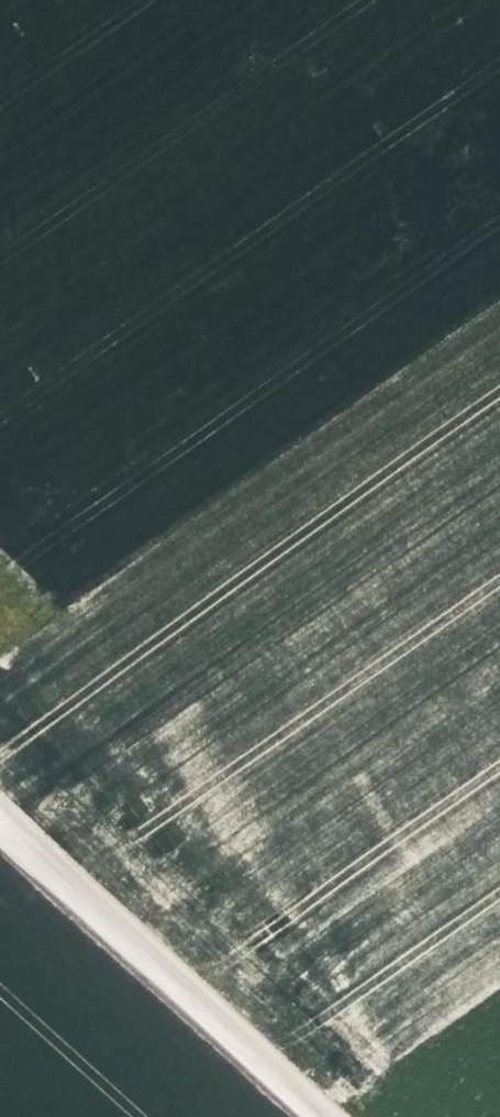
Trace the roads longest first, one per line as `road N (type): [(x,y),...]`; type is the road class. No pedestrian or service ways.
road 1 (track): [(0,829),(318,1116)]

